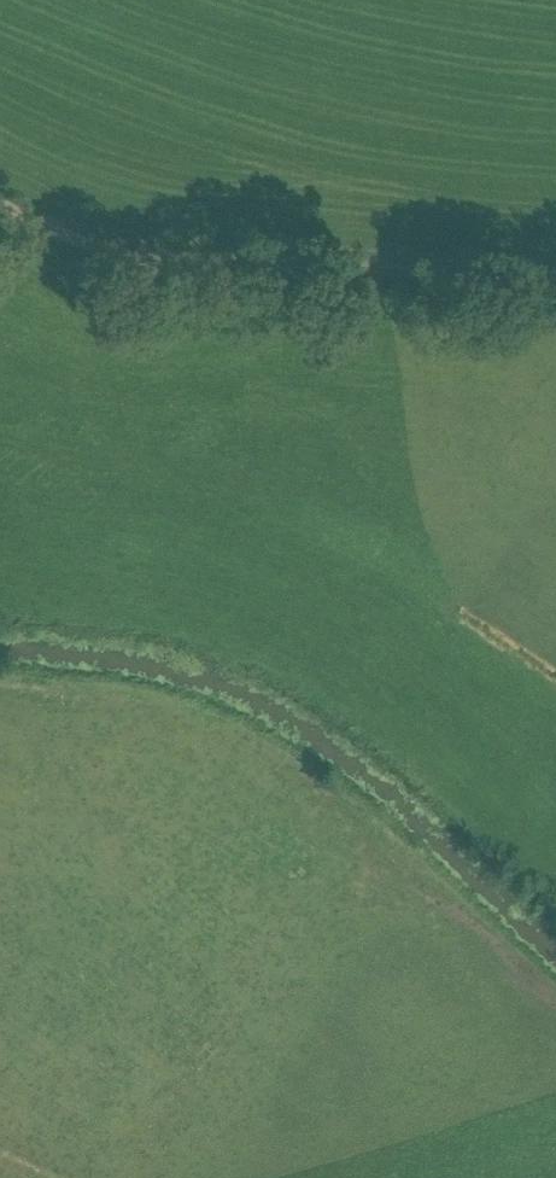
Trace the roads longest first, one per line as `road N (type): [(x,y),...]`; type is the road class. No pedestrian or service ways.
road 1 (residential): [(0,201),(163,259),(555,274)]

